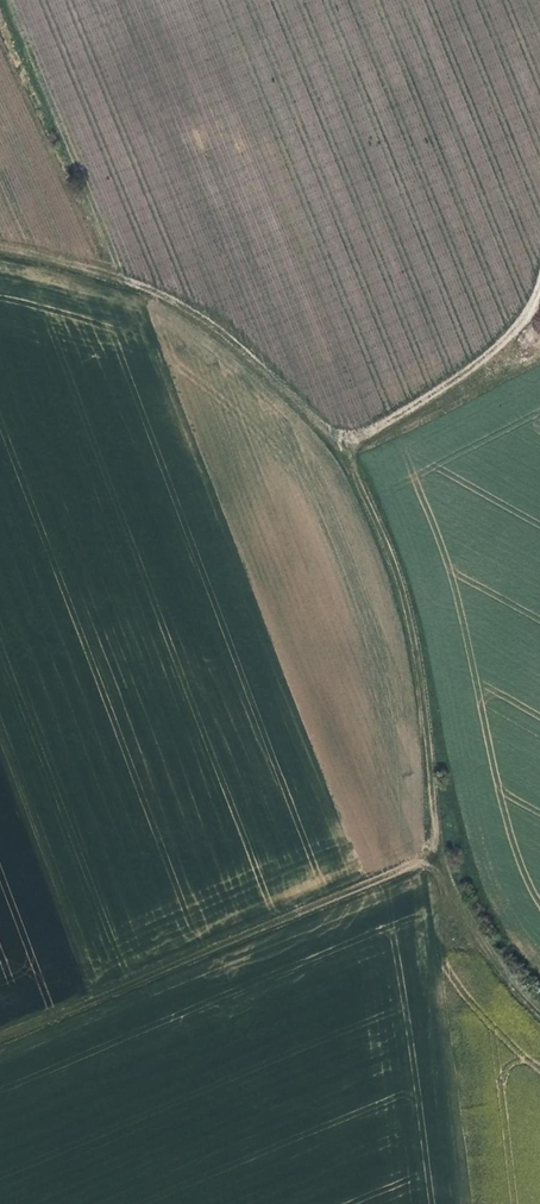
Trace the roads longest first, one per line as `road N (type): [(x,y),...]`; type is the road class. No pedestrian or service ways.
road 1 (track): [(0,247),(98,268),(189,308),(342,449),(364,487),(411,625),(441,855),(476,932),(539,1009)]
road 2 (track): [(0,1038),(441,855)]
road 3 (track): [(0,23),(109,273)]
road 4 (track): [(342,449),(477,364),(517,327),(539,286)]

